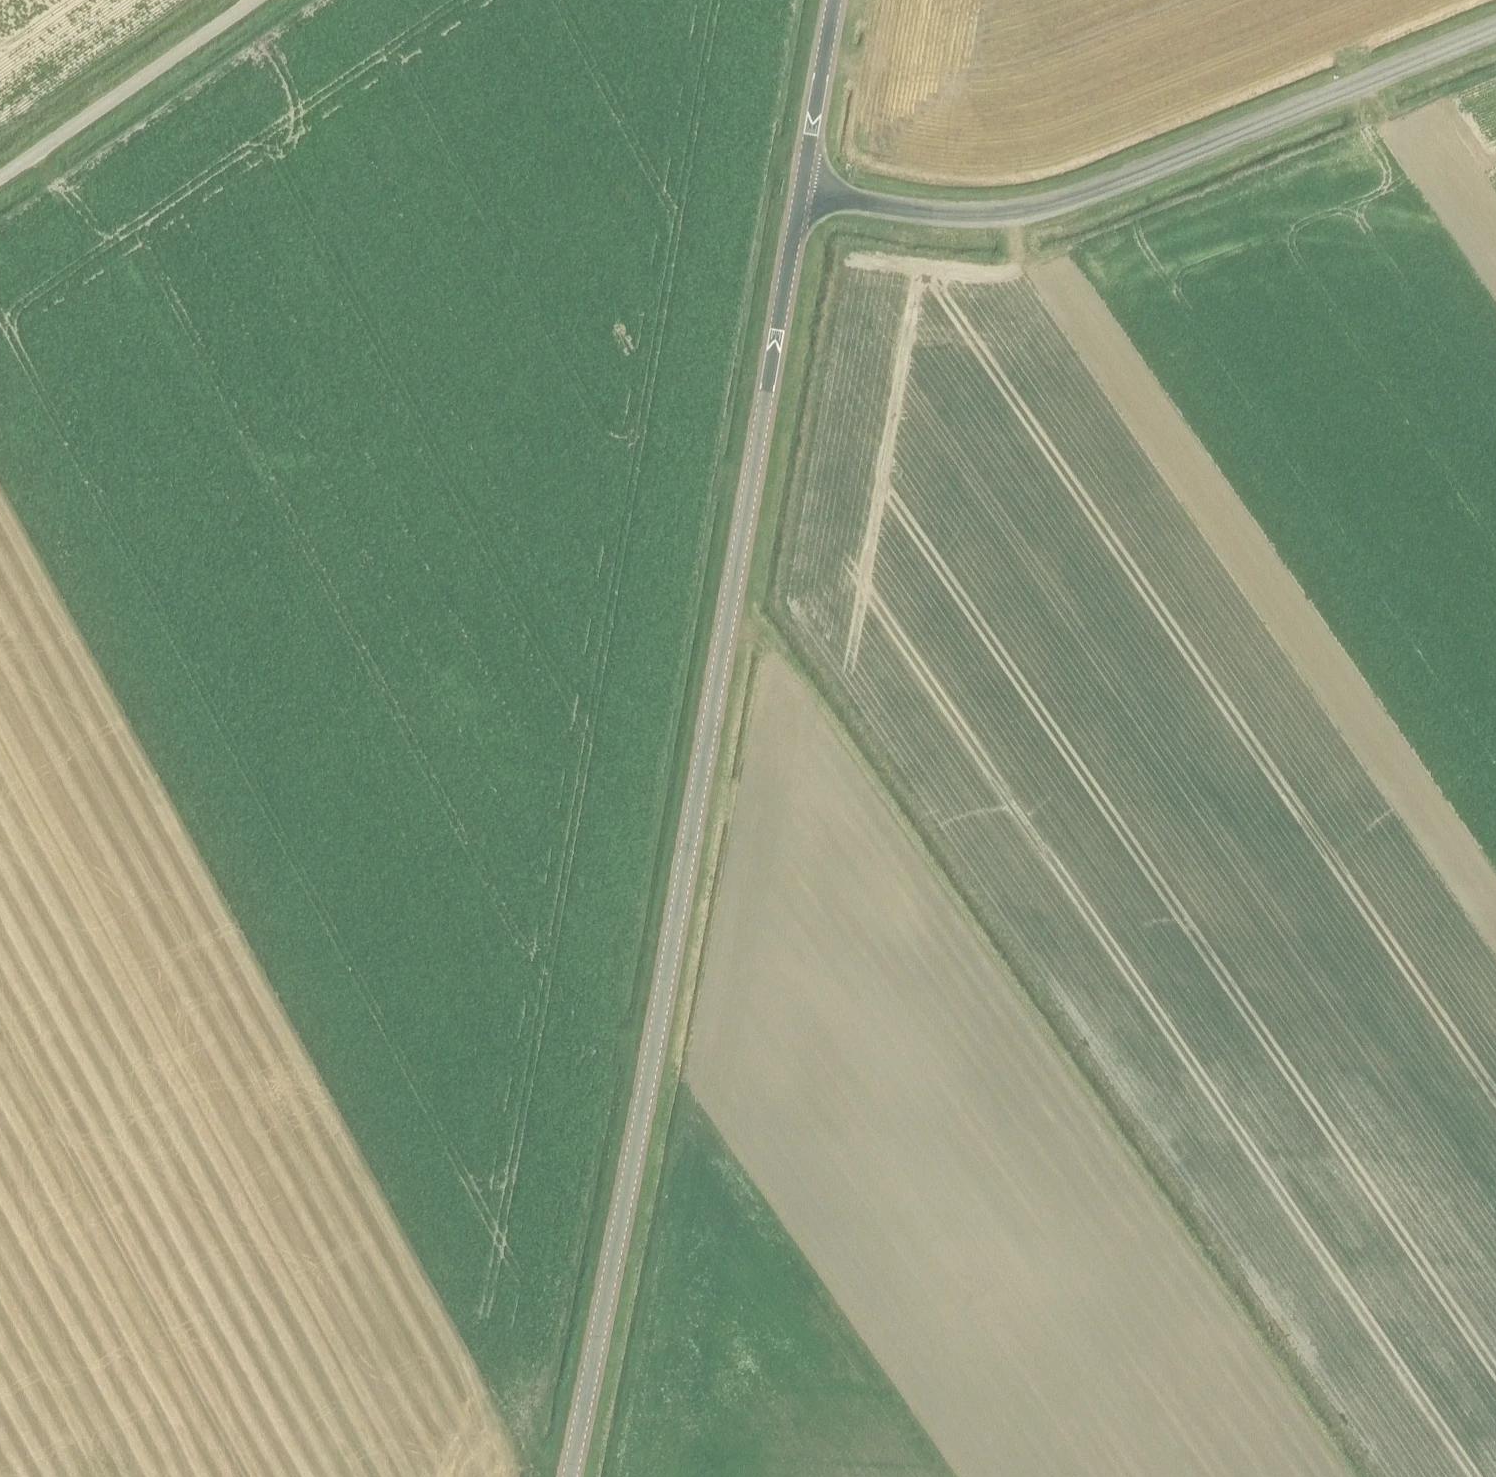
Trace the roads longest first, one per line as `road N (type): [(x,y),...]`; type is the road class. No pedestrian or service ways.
road 1 (tertiary): [(568,1476),(803,192)]
road 2 (unclassified): [(803,192),(938,216),(1040,208),(1495,24)]
road 3 (unclassified): [(0,176),(253,0)]
road 4 (tertiary): [(803,192),(835,0)]

